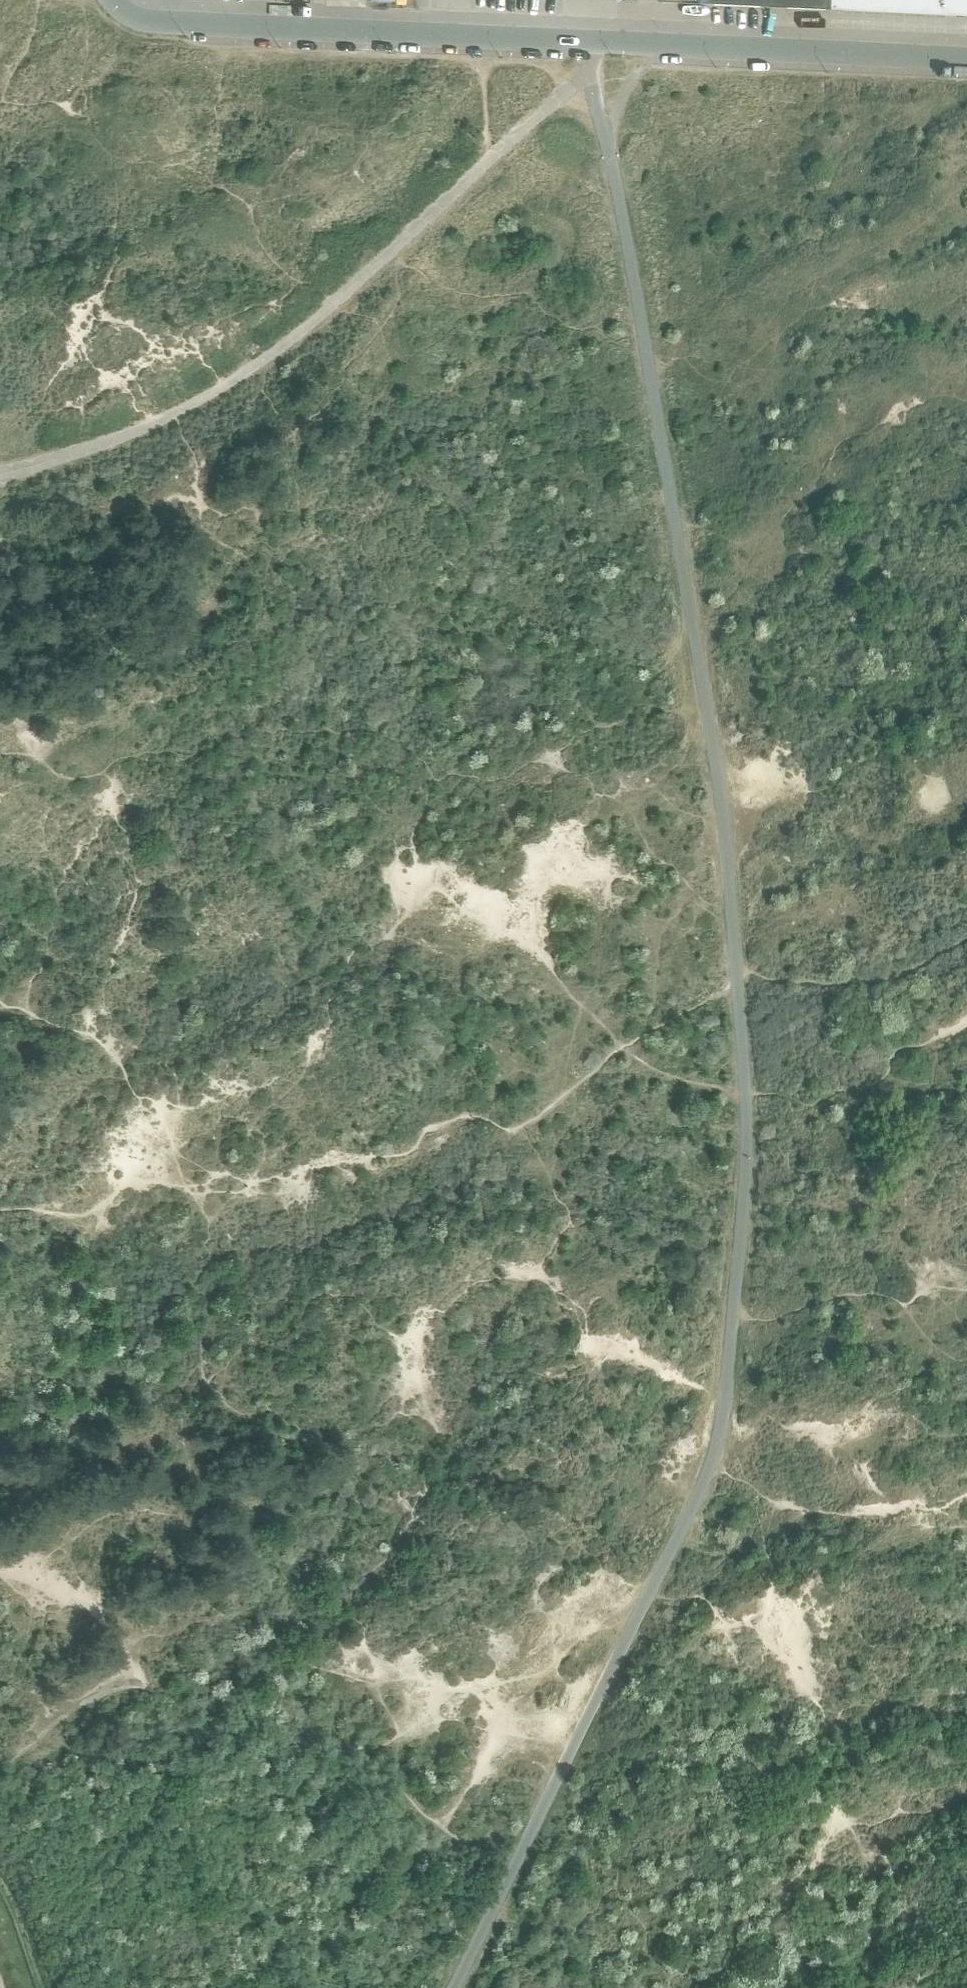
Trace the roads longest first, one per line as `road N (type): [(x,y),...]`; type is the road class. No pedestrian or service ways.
road 1 (unclassified): [(114,0),(144,21),(180,24),(966,61)]

